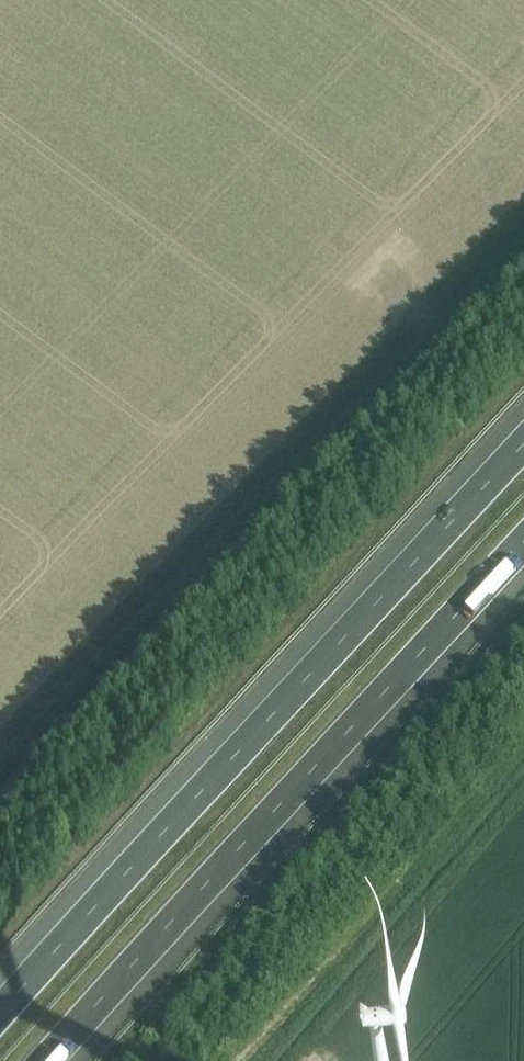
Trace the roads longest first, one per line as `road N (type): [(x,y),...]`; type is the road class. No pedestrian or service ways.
road 1 (motorway): [(523,446),(0,1015)]
road 2 (motorway): [(51,1060),(523,543)]
road 3 (track): [(0,794),(432,349)]

